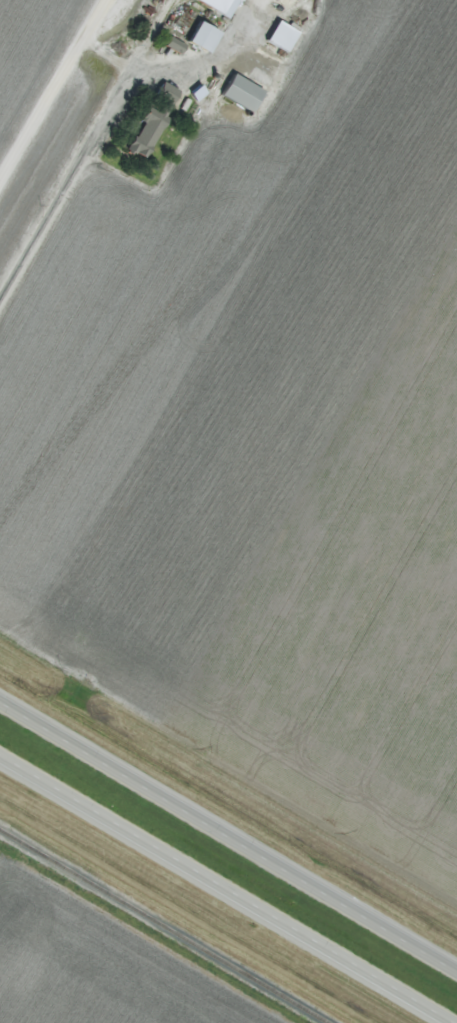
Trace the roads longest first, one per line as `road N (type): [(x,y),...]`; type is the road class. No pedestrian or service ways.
road 1 (trunk): [(456,975),(0,707)]
road 2 (trunk): [(0,763),(445,1022)]

